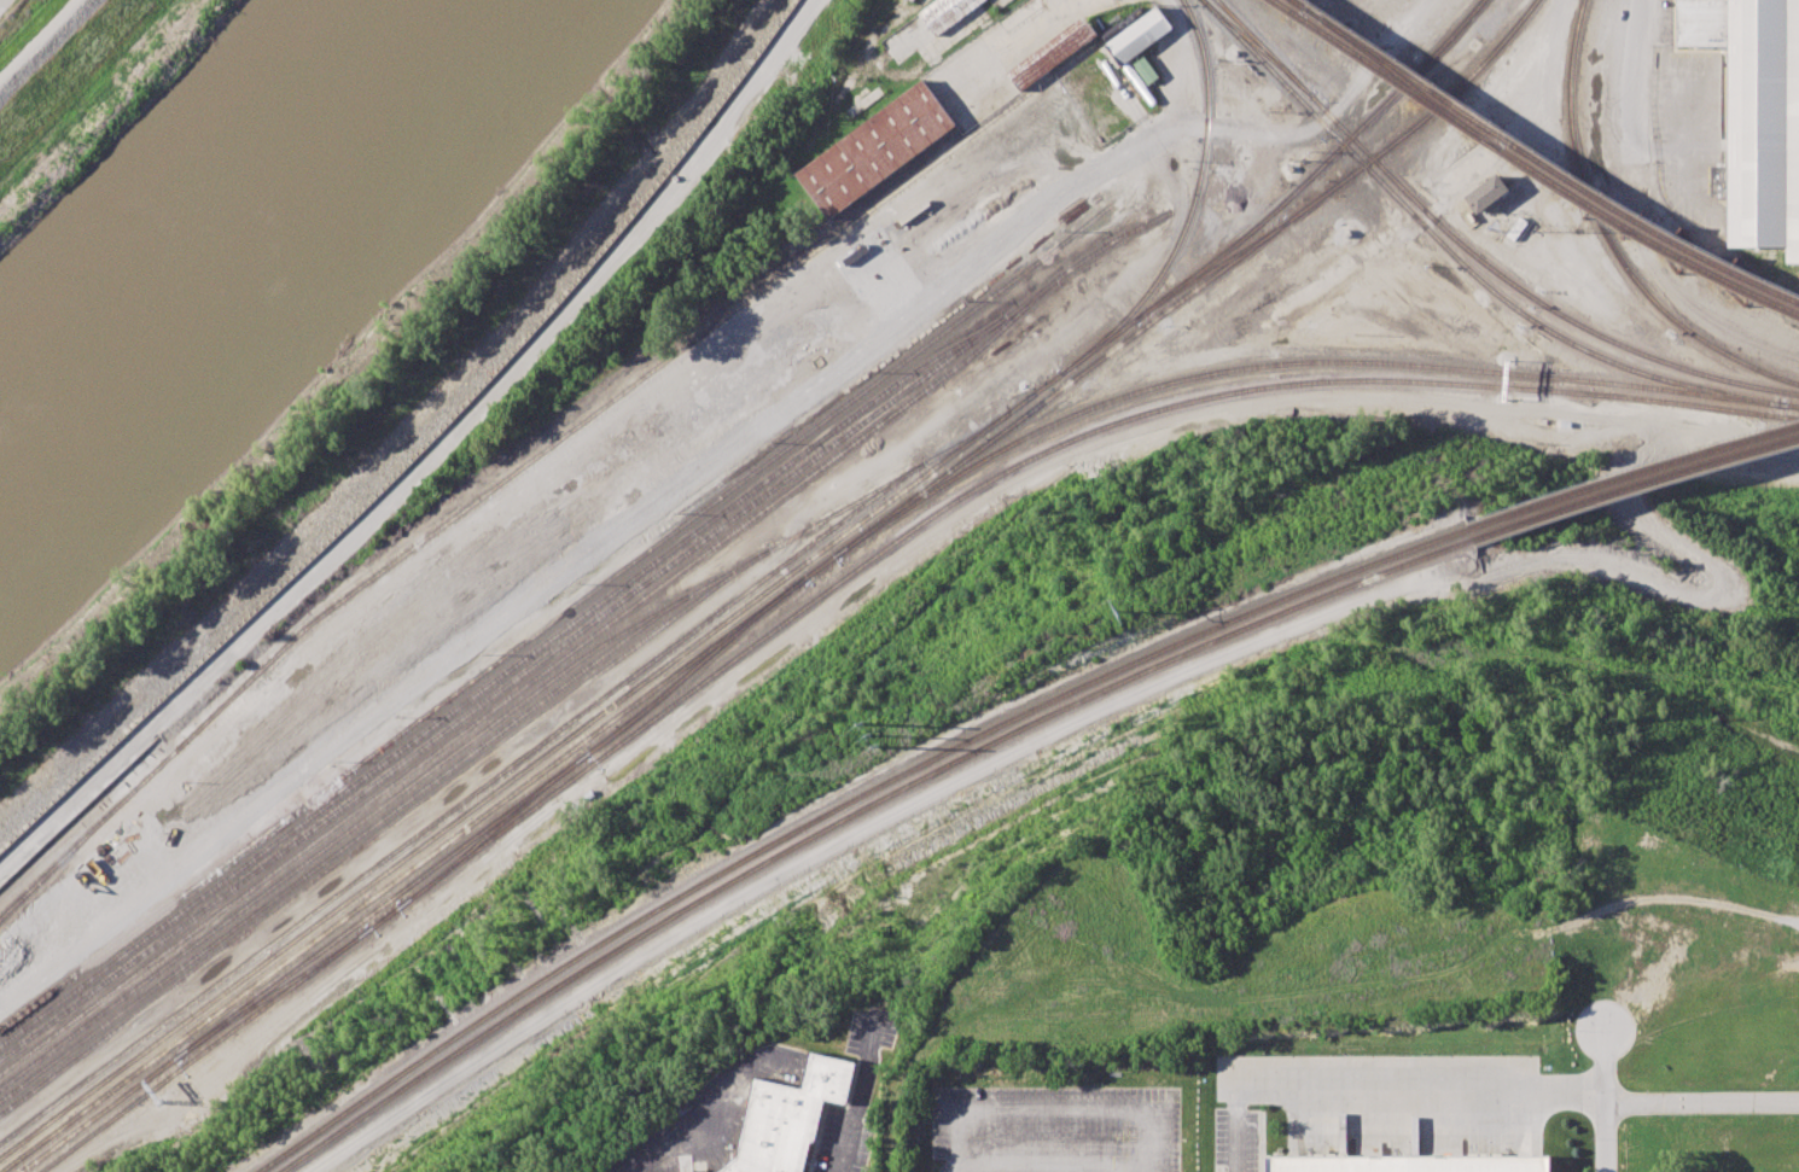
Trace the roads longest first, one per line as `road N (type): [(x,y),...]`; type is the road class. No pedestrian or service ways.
road 1 (track): [(316,1171),(580,993),(831,845),(1281,632),(1390,591),(1487,581),(1564,561),(1706,599),(1731,597),(1733,579),(1641,517),(1632,472),(1678,443),(1708,438),(1757,461),(1798,461)]
road 2 (track): [(64,1171),(898,550),(1058,457),(1176,413),(1323,392),(1568,408),(1659,420),(1708,438)]
road 3 (track): [(1425,0),(1316,129),(1282,136),(1193,128),(1119,164),(366,721)]
road 4 (track): [(809,0),(693,169),(493,396),(0,870)]
road 5 (track): [(1567,0),(1524,127),(1491,165),(1381,256)]
road 6 (residential): [(1601,1100),(1798,1100)]
road 7 (residential): [(1602,1171),(1602,1028)]
road 8 (track): [(1193,128),(1174,99),(1181,35),(1167,0)]

